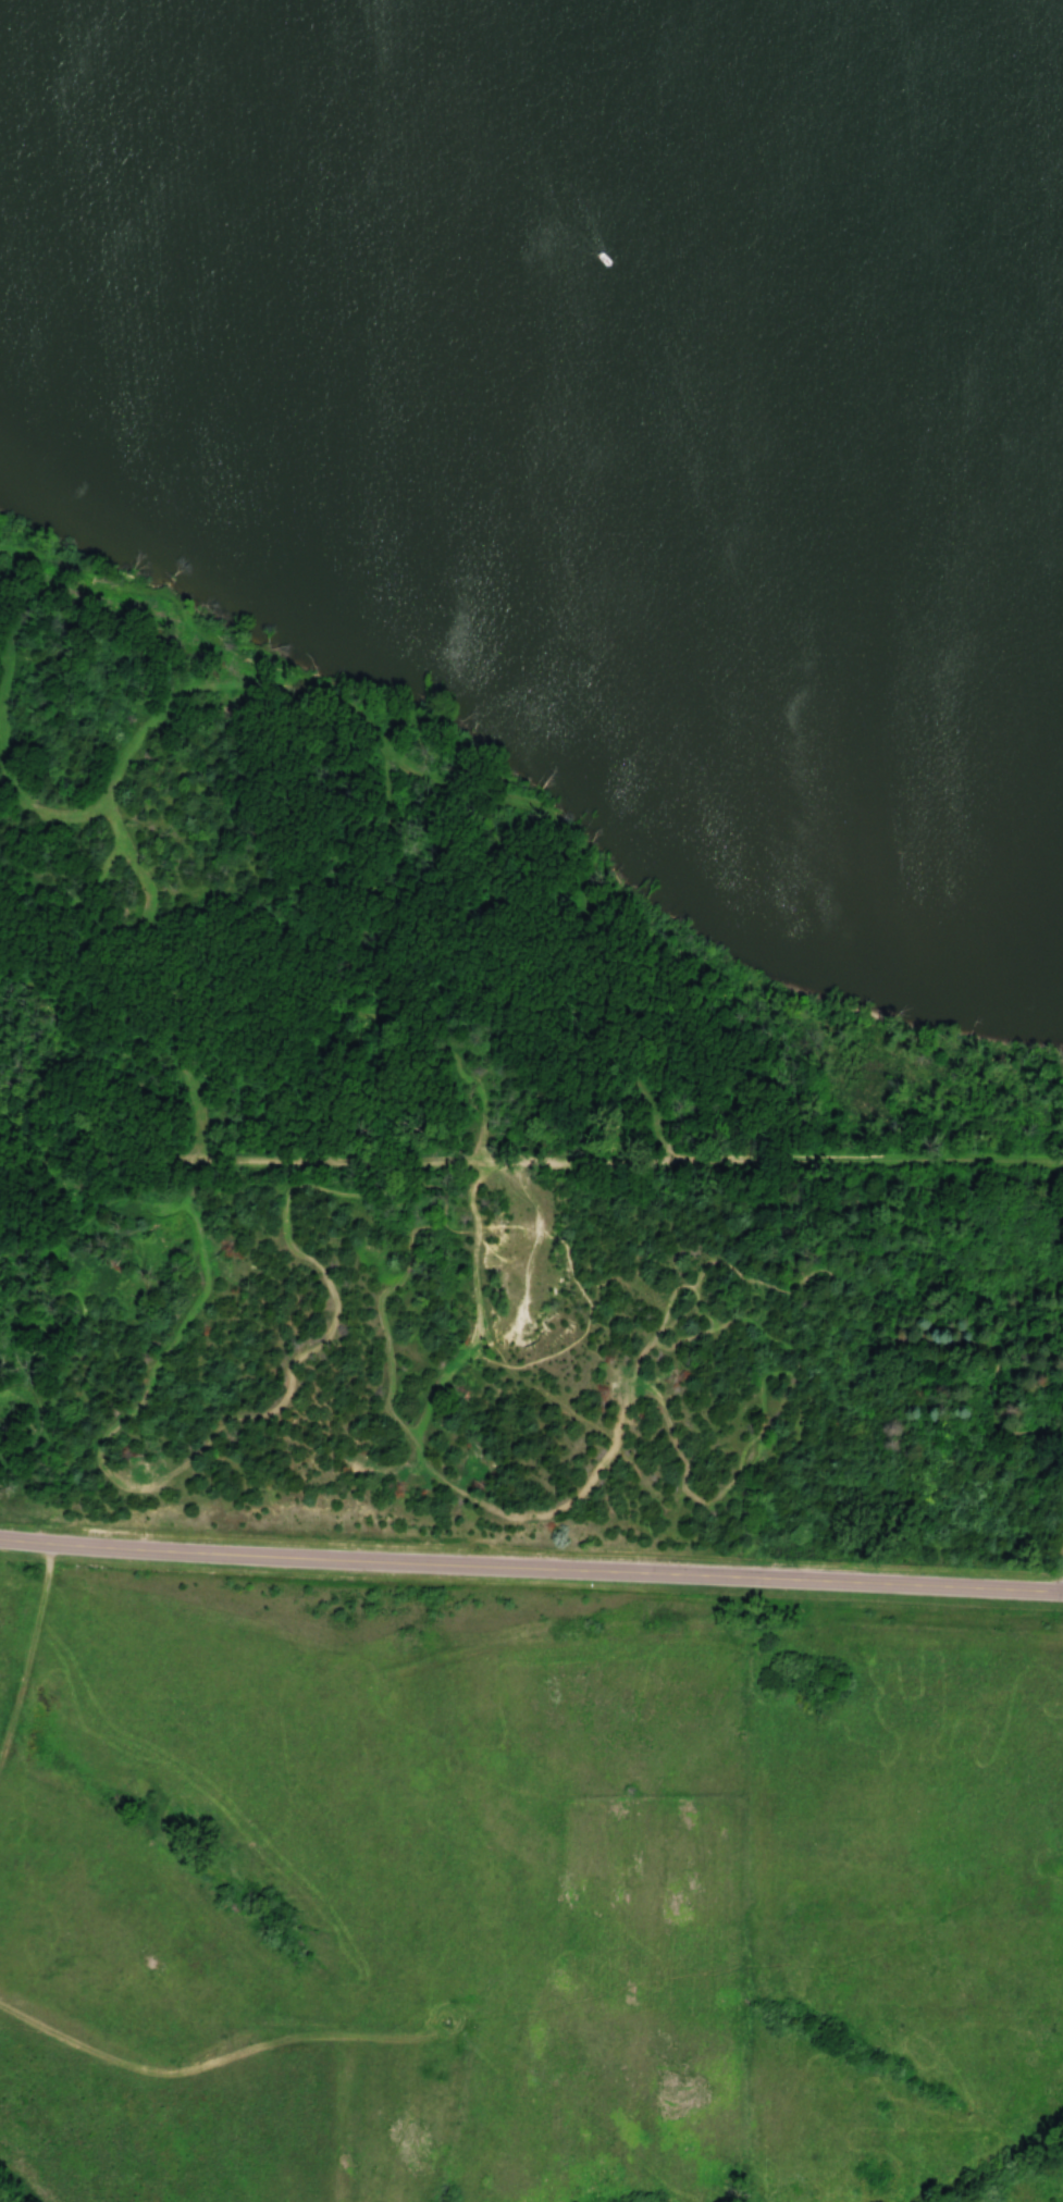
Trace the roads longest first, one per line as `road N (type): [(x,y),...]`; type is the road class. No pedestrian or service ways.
road 1 (tertiary): [(1062,1584),(0,1532)]

